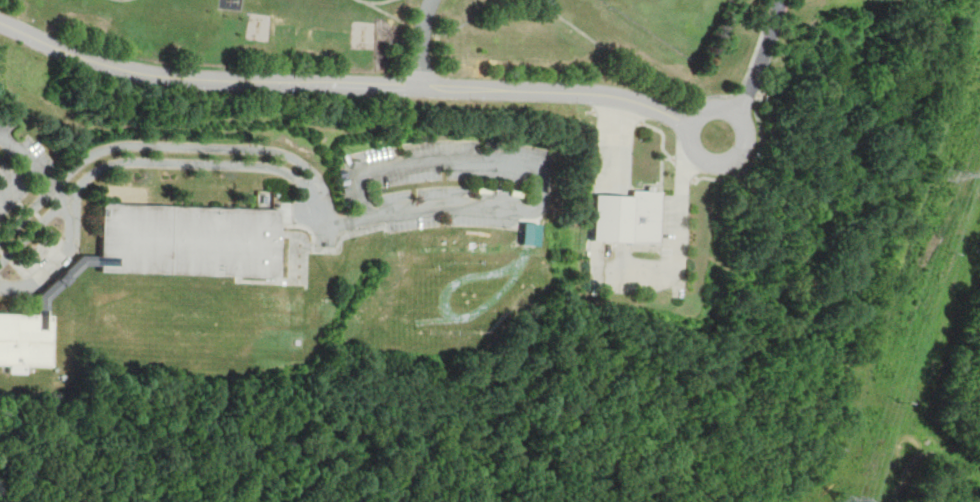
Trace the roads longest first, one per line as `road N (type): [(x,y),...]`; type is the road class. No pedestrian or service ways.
road 1 (residential): [(0,22),(75,55),(168,77),(597,92),(682,118)]
road 2 (track): [(979,180),(884,501)]
road 3 (residential): [(689,132),(698,154),(714,163),(744,145),(742,121),(720,108),(682,118),(689,132)]

